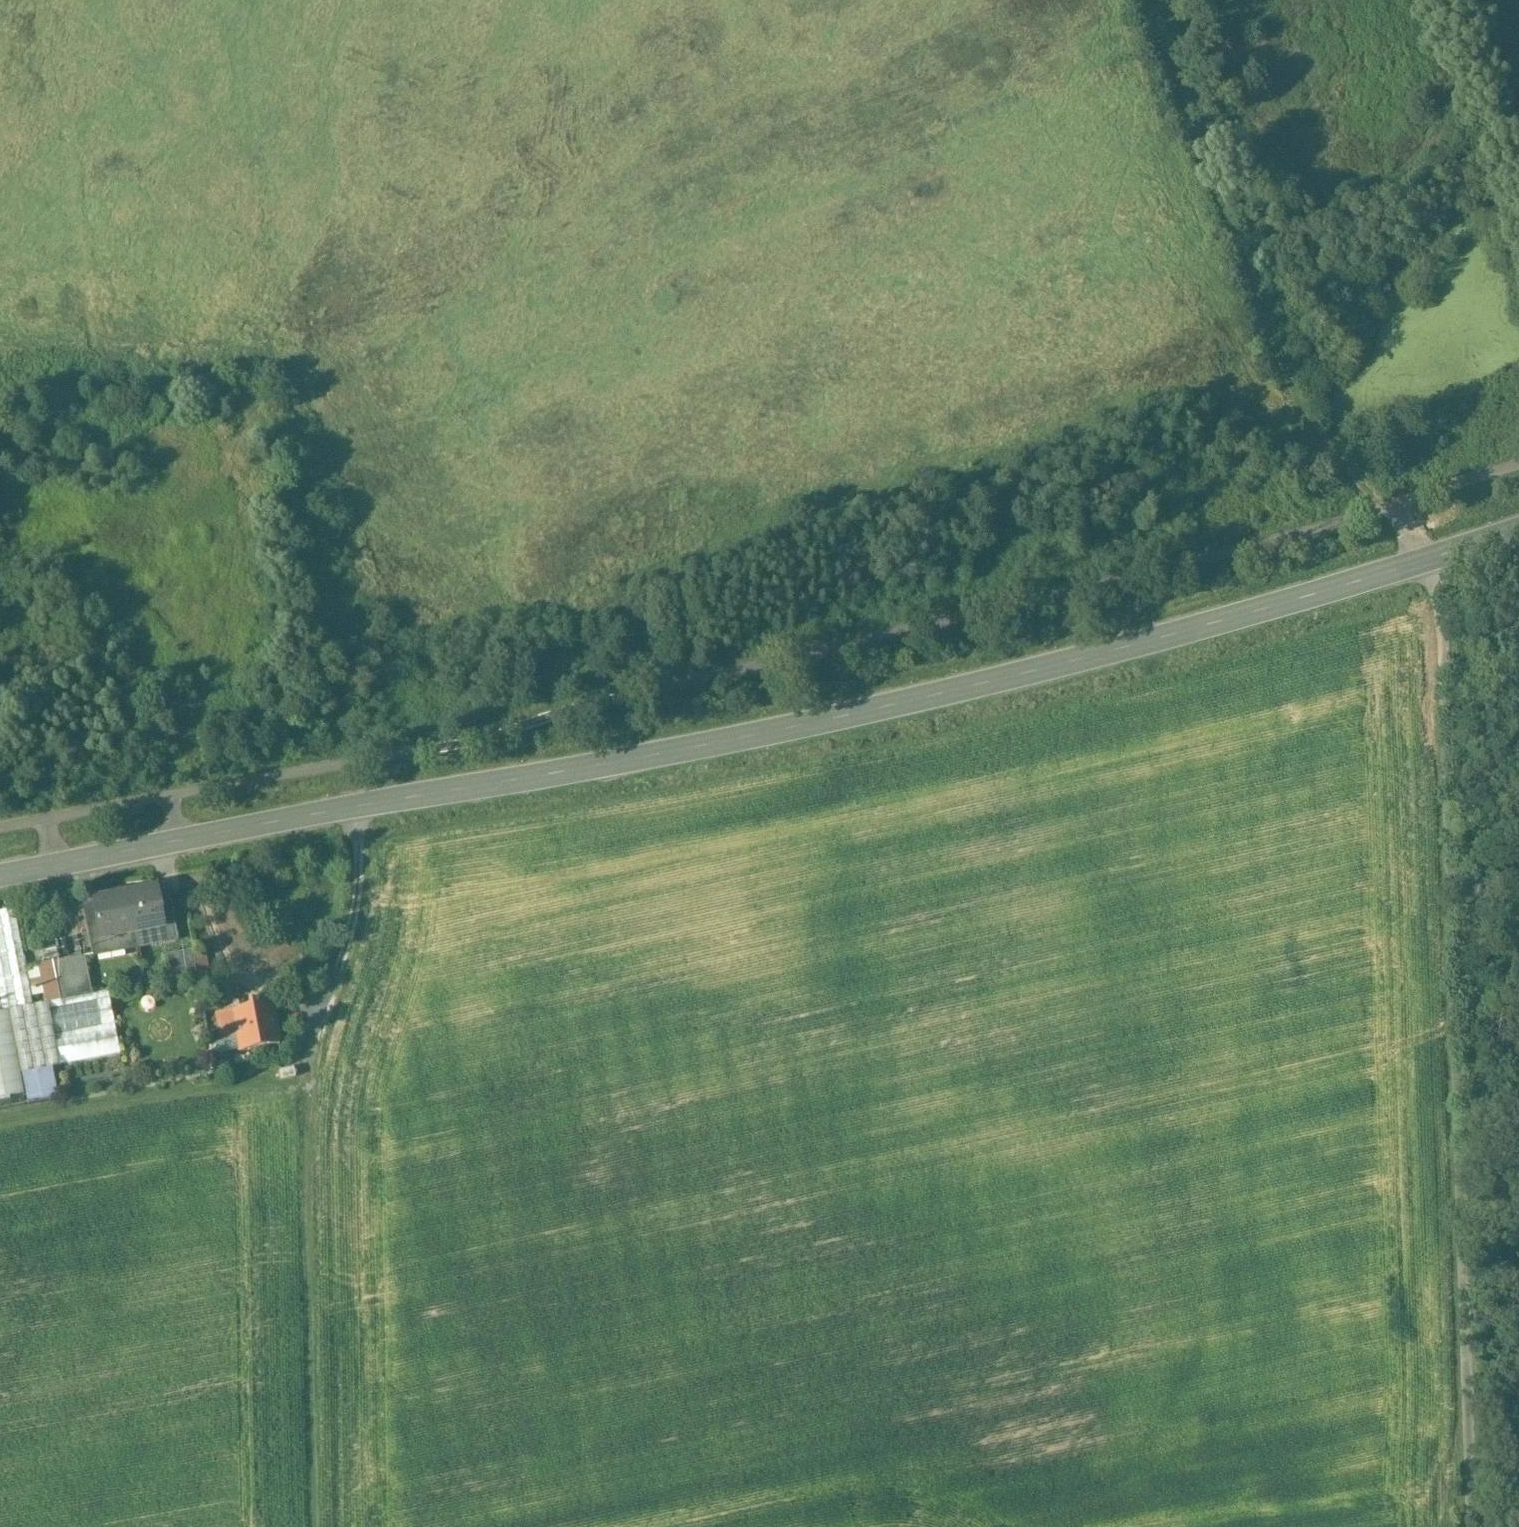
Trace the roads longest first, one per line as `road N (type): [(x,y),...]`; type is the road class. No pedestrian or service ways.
road 1 (secondary): [(1518,529),(1219,623),(927,698),(0,877)]
road 2 (track): [(1474,1526),(1440,556)]
road 3 (track): [(354,808),(364,885),(355,946),(307,1064),(319,1526)]
road 4 (track): [(1142,0),(1308,424)]

